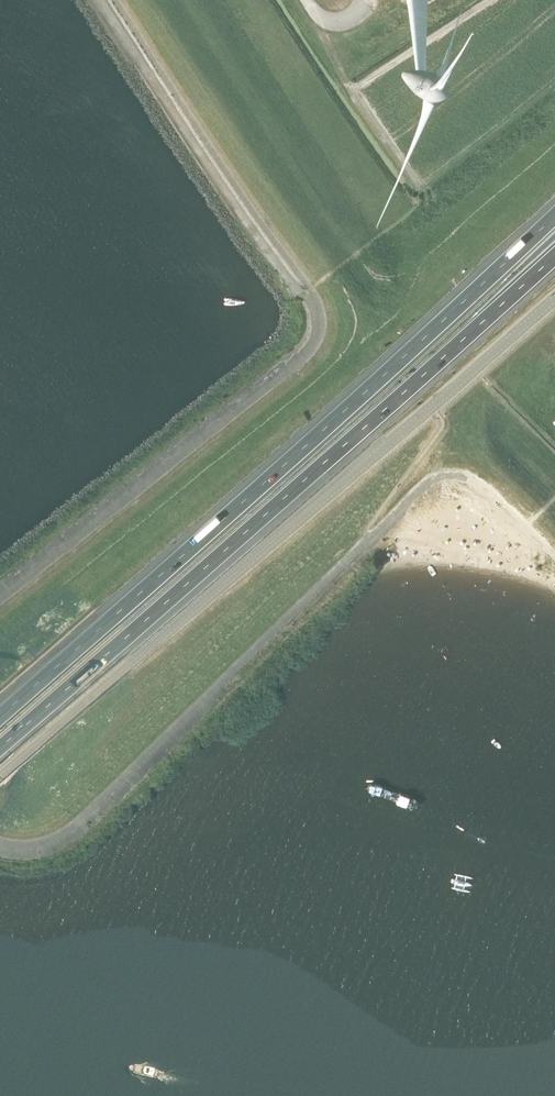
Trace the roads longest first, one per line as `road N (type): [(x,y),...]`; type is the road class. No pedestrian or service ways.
road 1 (unclassified): [(116,0),(312,292),(320,329),(298,362),(0,599)]
road 2 (motorway): [(554,217),(0,716)]
road 3 (motorway): [(0,748),(554,257)]
road 4 (unclassified): [(0,776),(554,298)]
road 5 (unclassified): [(0,840),(37,843),(72,826),(432,480),(475,482),(554,557)]

